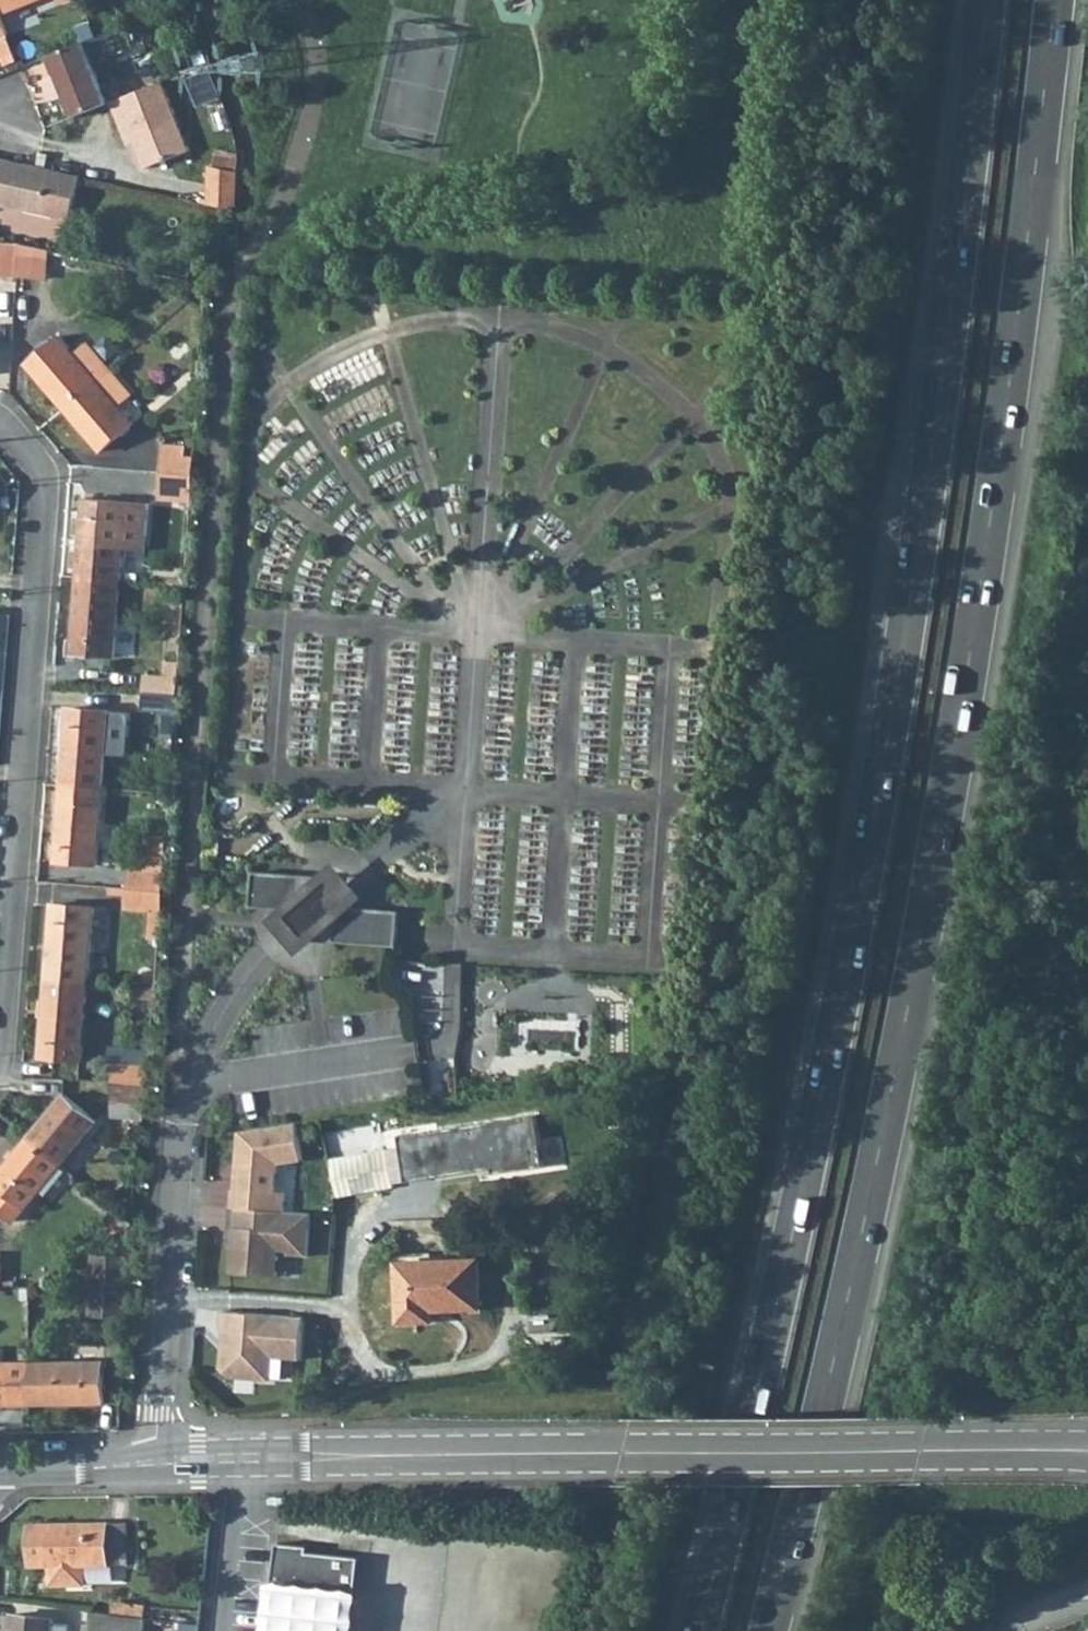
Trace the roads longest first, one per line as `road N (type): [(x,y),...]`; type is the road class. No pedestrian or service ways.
road 1 (trunk): [(987,0),(941,386),(887,741),(819,1108),(698,1630)]
road 2 (trunk): [(769,1630),(888,1108),(951,766),(1006,424),(1053,0)]
road 3 (tertiary): [(1087,1454),(156,1462)]
road 4 (residential): [(0,1032),(45,478),(0,422)]
road 5 (residential): [(156,1462),(180,1138),(192,1085),(401,1052)]
road 6 (tertiary): [(156,1462),(0,1468)]

